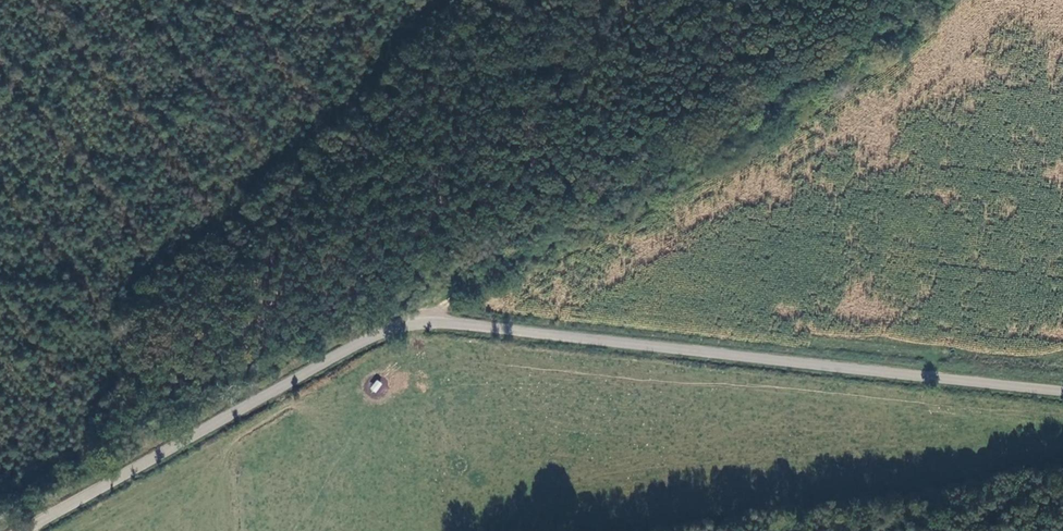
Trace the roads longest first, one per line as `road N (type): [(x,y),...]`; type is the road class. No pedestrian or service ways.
road 1 (unclassified): [(20,530),(377,332),(428,320),(1062,392)]
road 2 (track): [(600,216),(786,104),(914,0)]
road 3 (track): [(428,320),(492,266),(600,216)]

